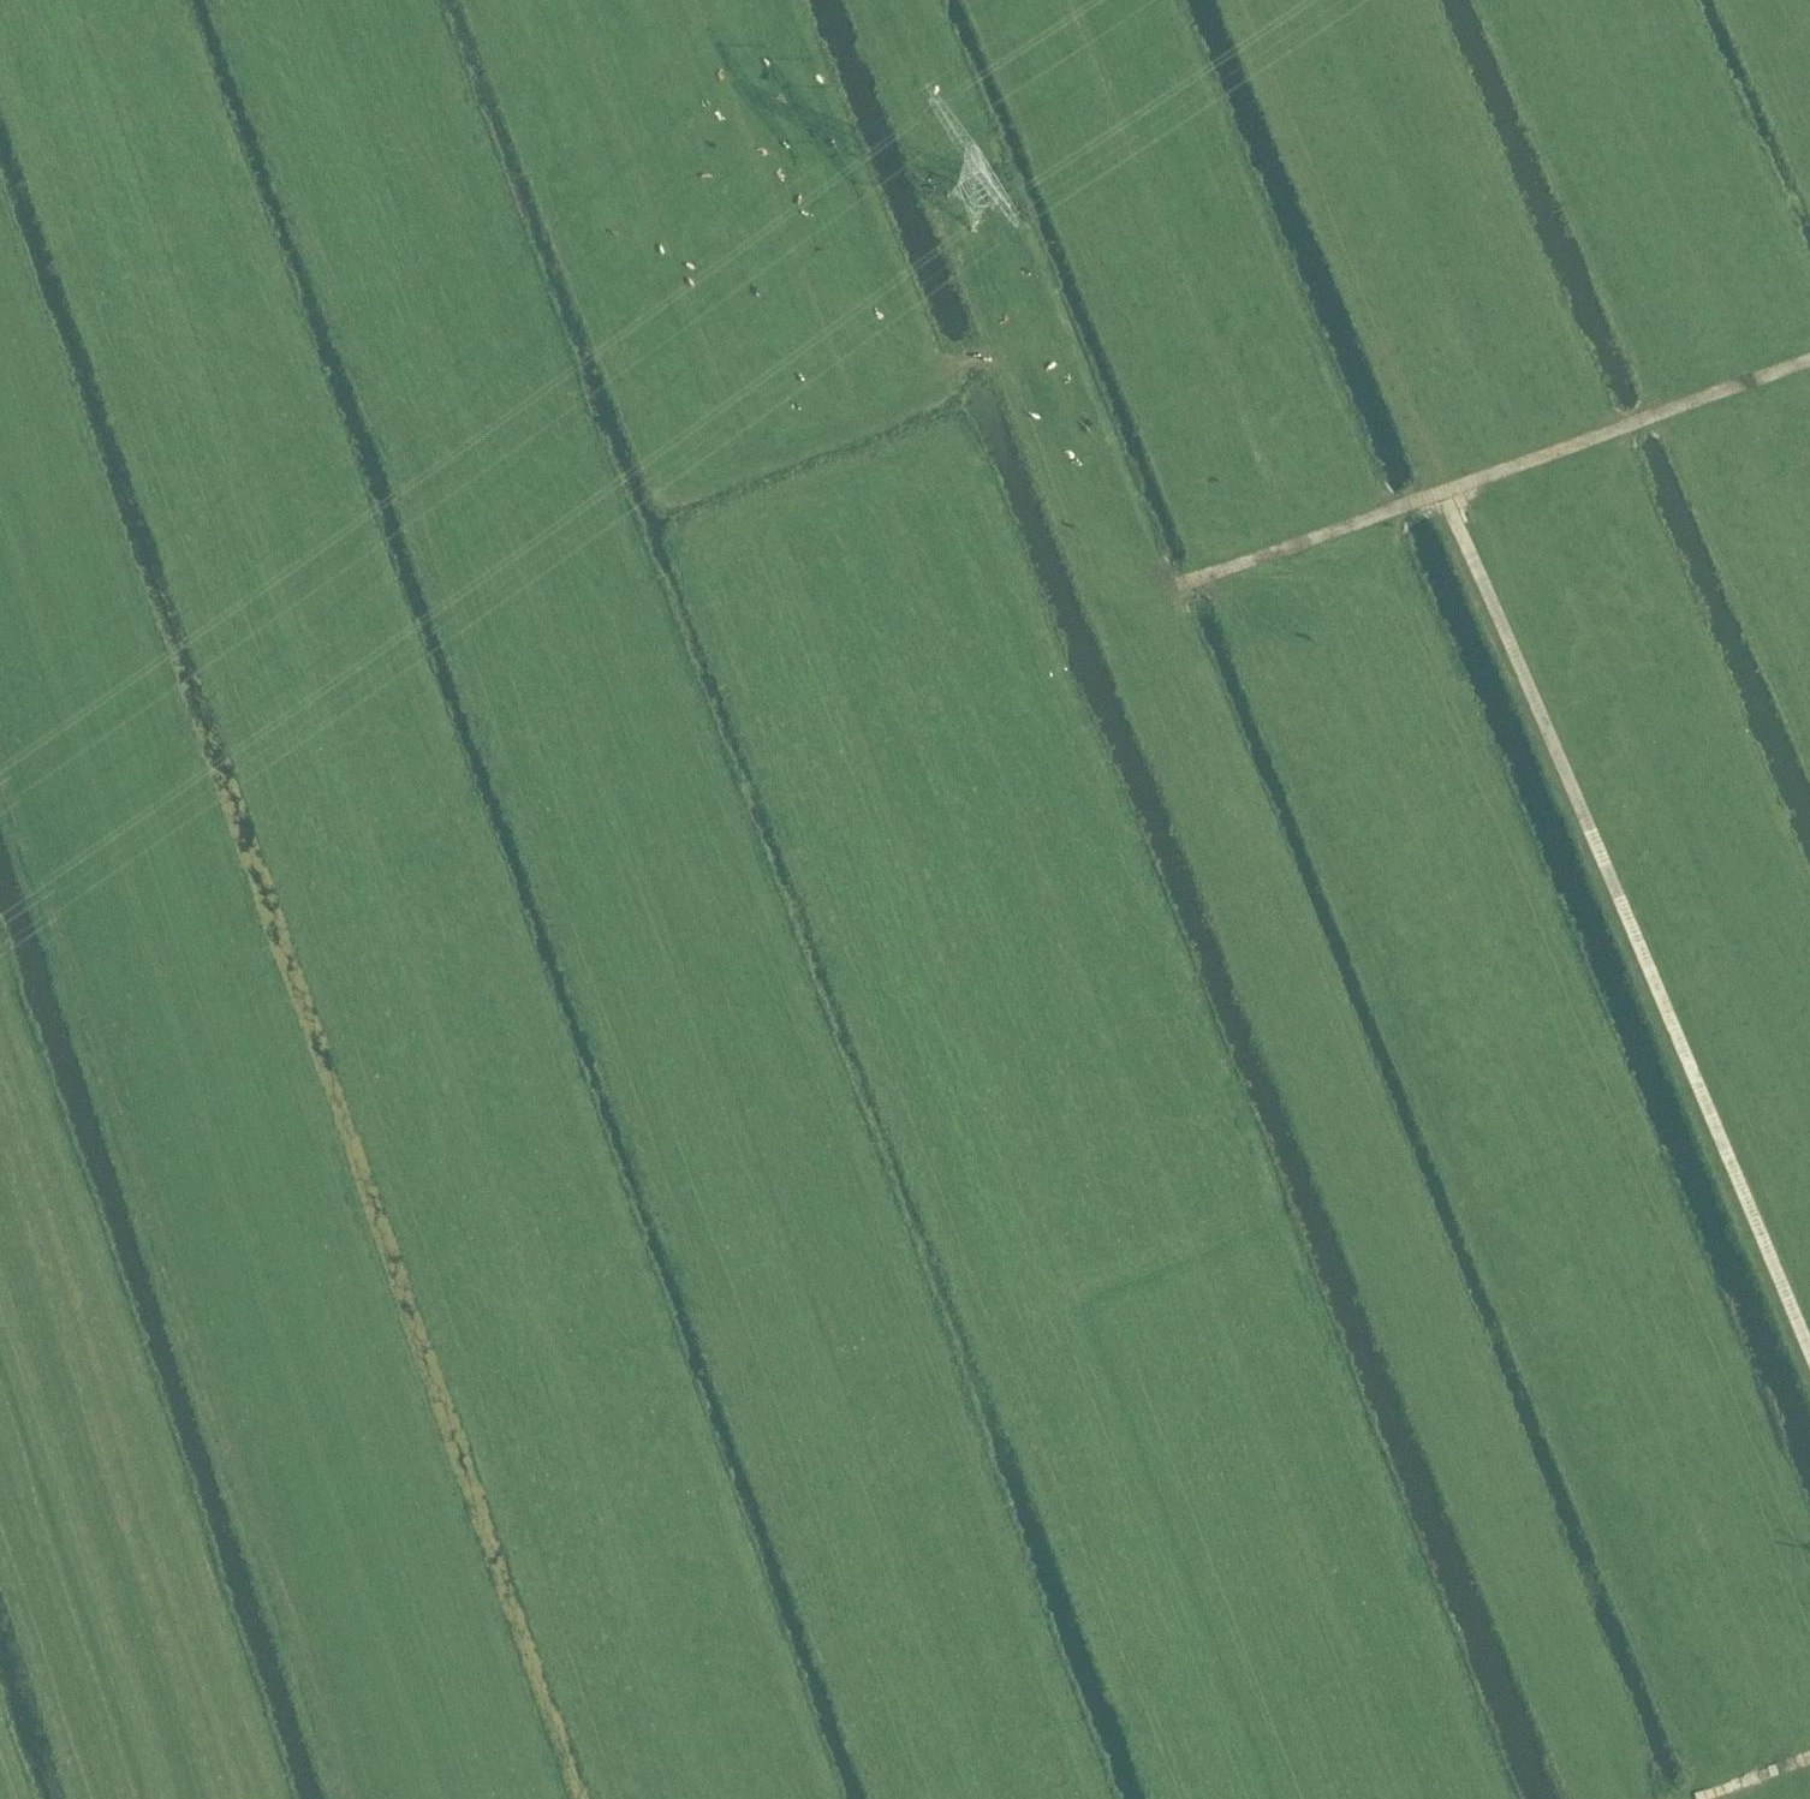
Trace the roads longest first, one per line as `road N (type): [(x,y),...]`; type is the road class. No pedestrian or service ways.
road 1 (track): [(1445,492),(1809,1348)]
road 2 (track): [(1809,361),(1178,587)]

